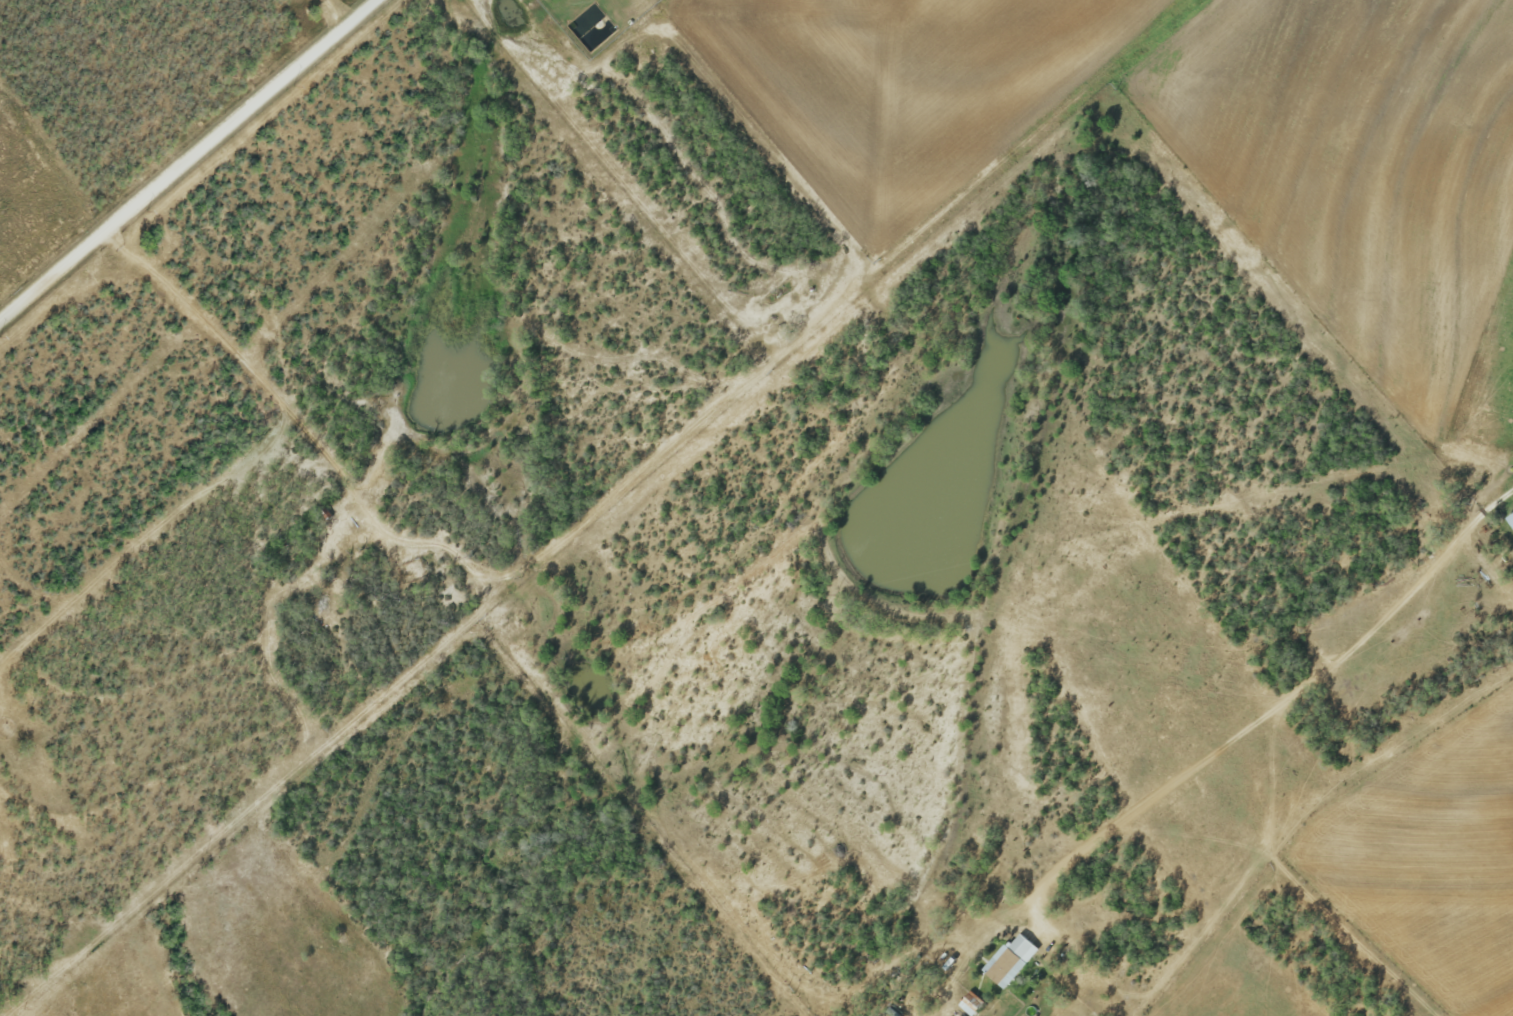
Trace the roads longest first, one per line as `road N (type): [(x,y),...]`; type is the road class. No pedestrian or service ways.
road 1 (residential): [(0,323),(379,0)]

